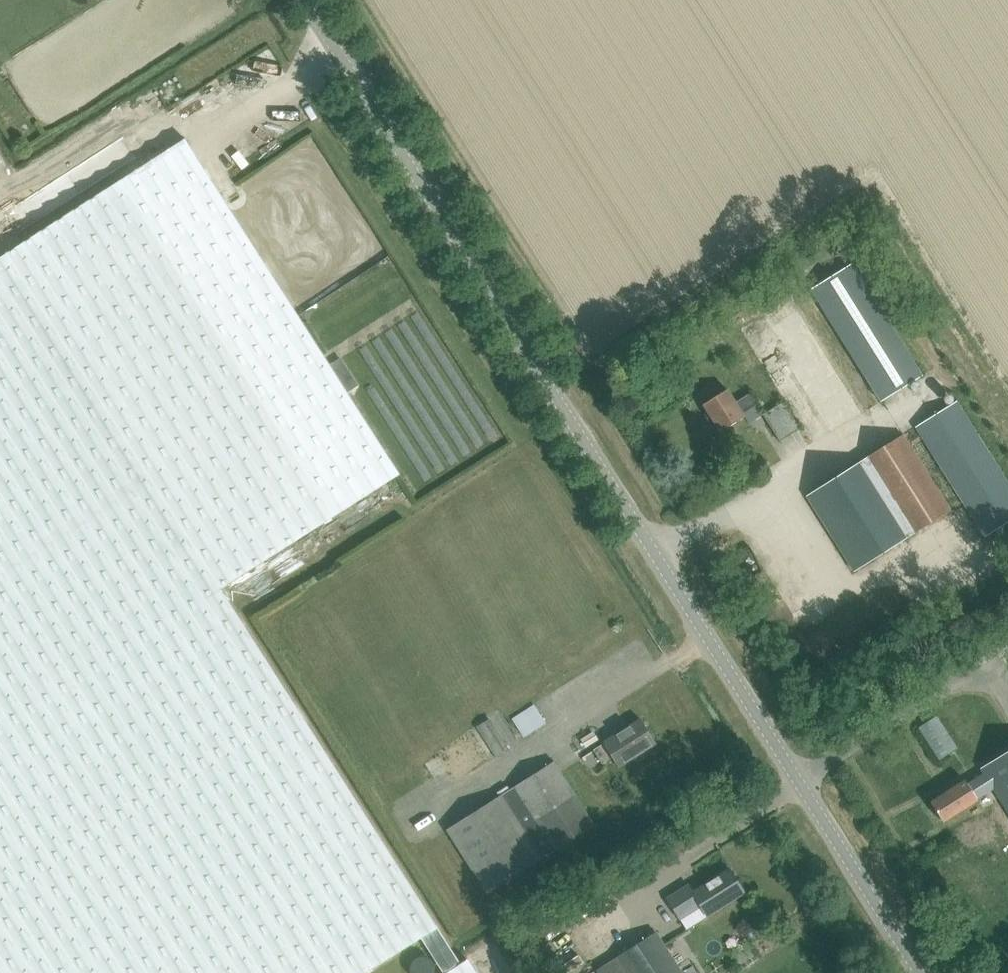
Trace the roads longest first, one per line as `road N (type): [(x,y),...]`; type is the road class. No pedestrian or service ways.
road 1 (unclassified): [(919,972),(304,0)]

